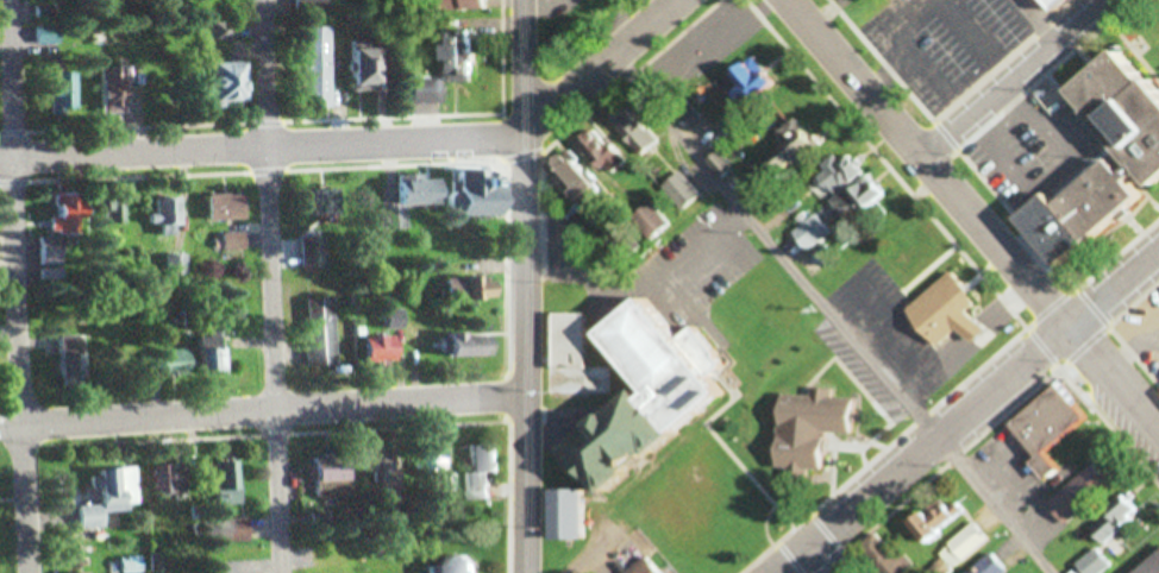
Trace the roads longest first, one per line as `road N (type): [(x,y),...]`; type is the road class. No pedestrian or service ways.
road 1 (residential): [(30,572),(8,0)]
road 2 (residential): [(267,0),(284,572)]
road 3 (residential): [(530,572),(521,0)]
road 4 (residential): [(1158,437),(789,0)]
road 5 (residential): [(0,160),(522,132)]
road 6 (residential): [(531,397),(25,428)]
road 7 (residential): [(1158,259),(783,572)]
road 8 (residential): [(1110,0),(922,155)]
road 9 (residential): [(677,0),(522,132)]

